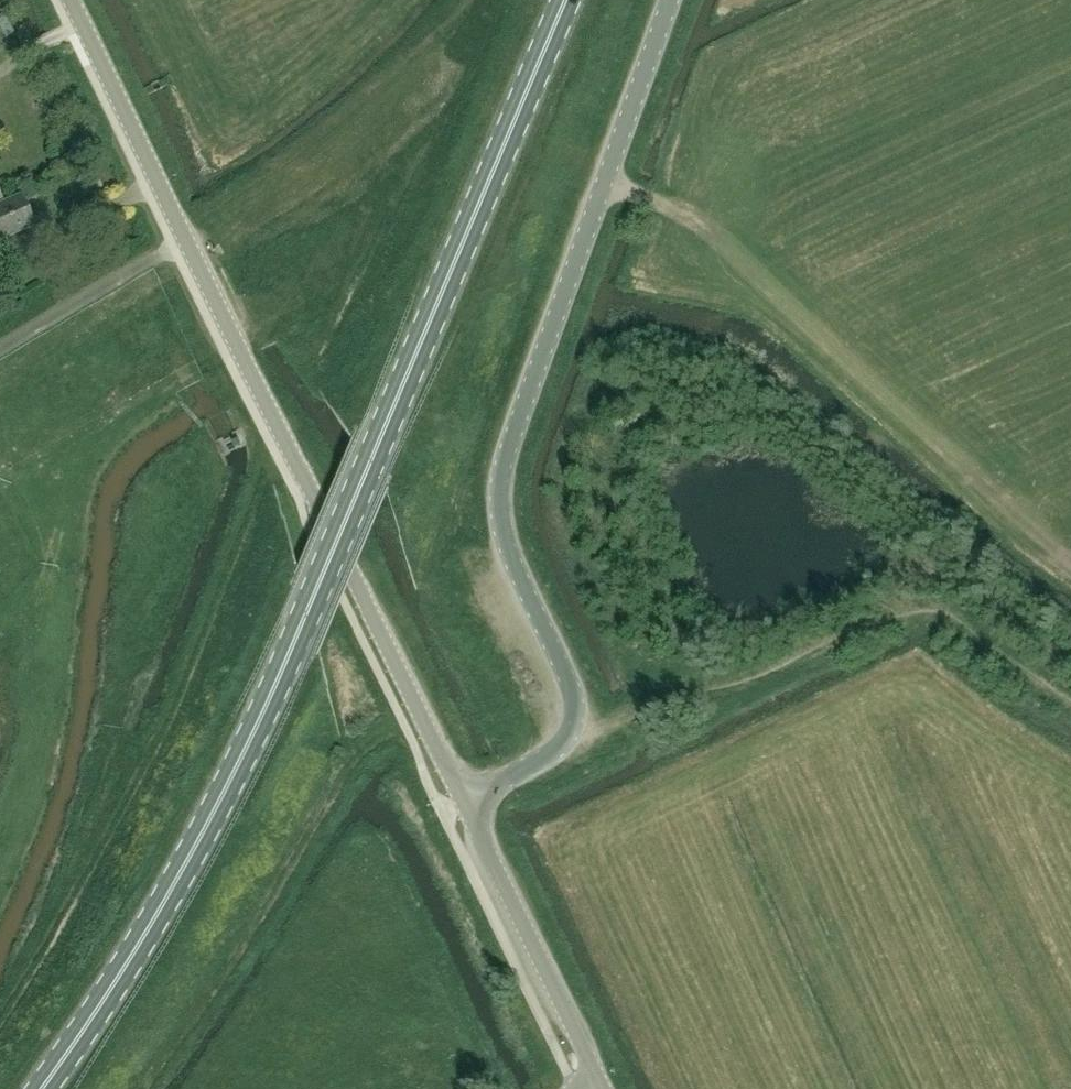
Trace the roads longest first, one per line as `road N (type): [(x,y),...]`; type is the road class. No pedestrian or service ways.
road 1 (primary): [(41,1088),(130,960),(248,744),(569,0)]
road 2 (unclassified): [(463,803),(552,753),(574,725),(574,695),(504,537),(501,480),(671,0)]
road 3 (unclassified): [(463,803),(70,0)]
road 4 (unclassified): [(599,1082),(463,803)]

